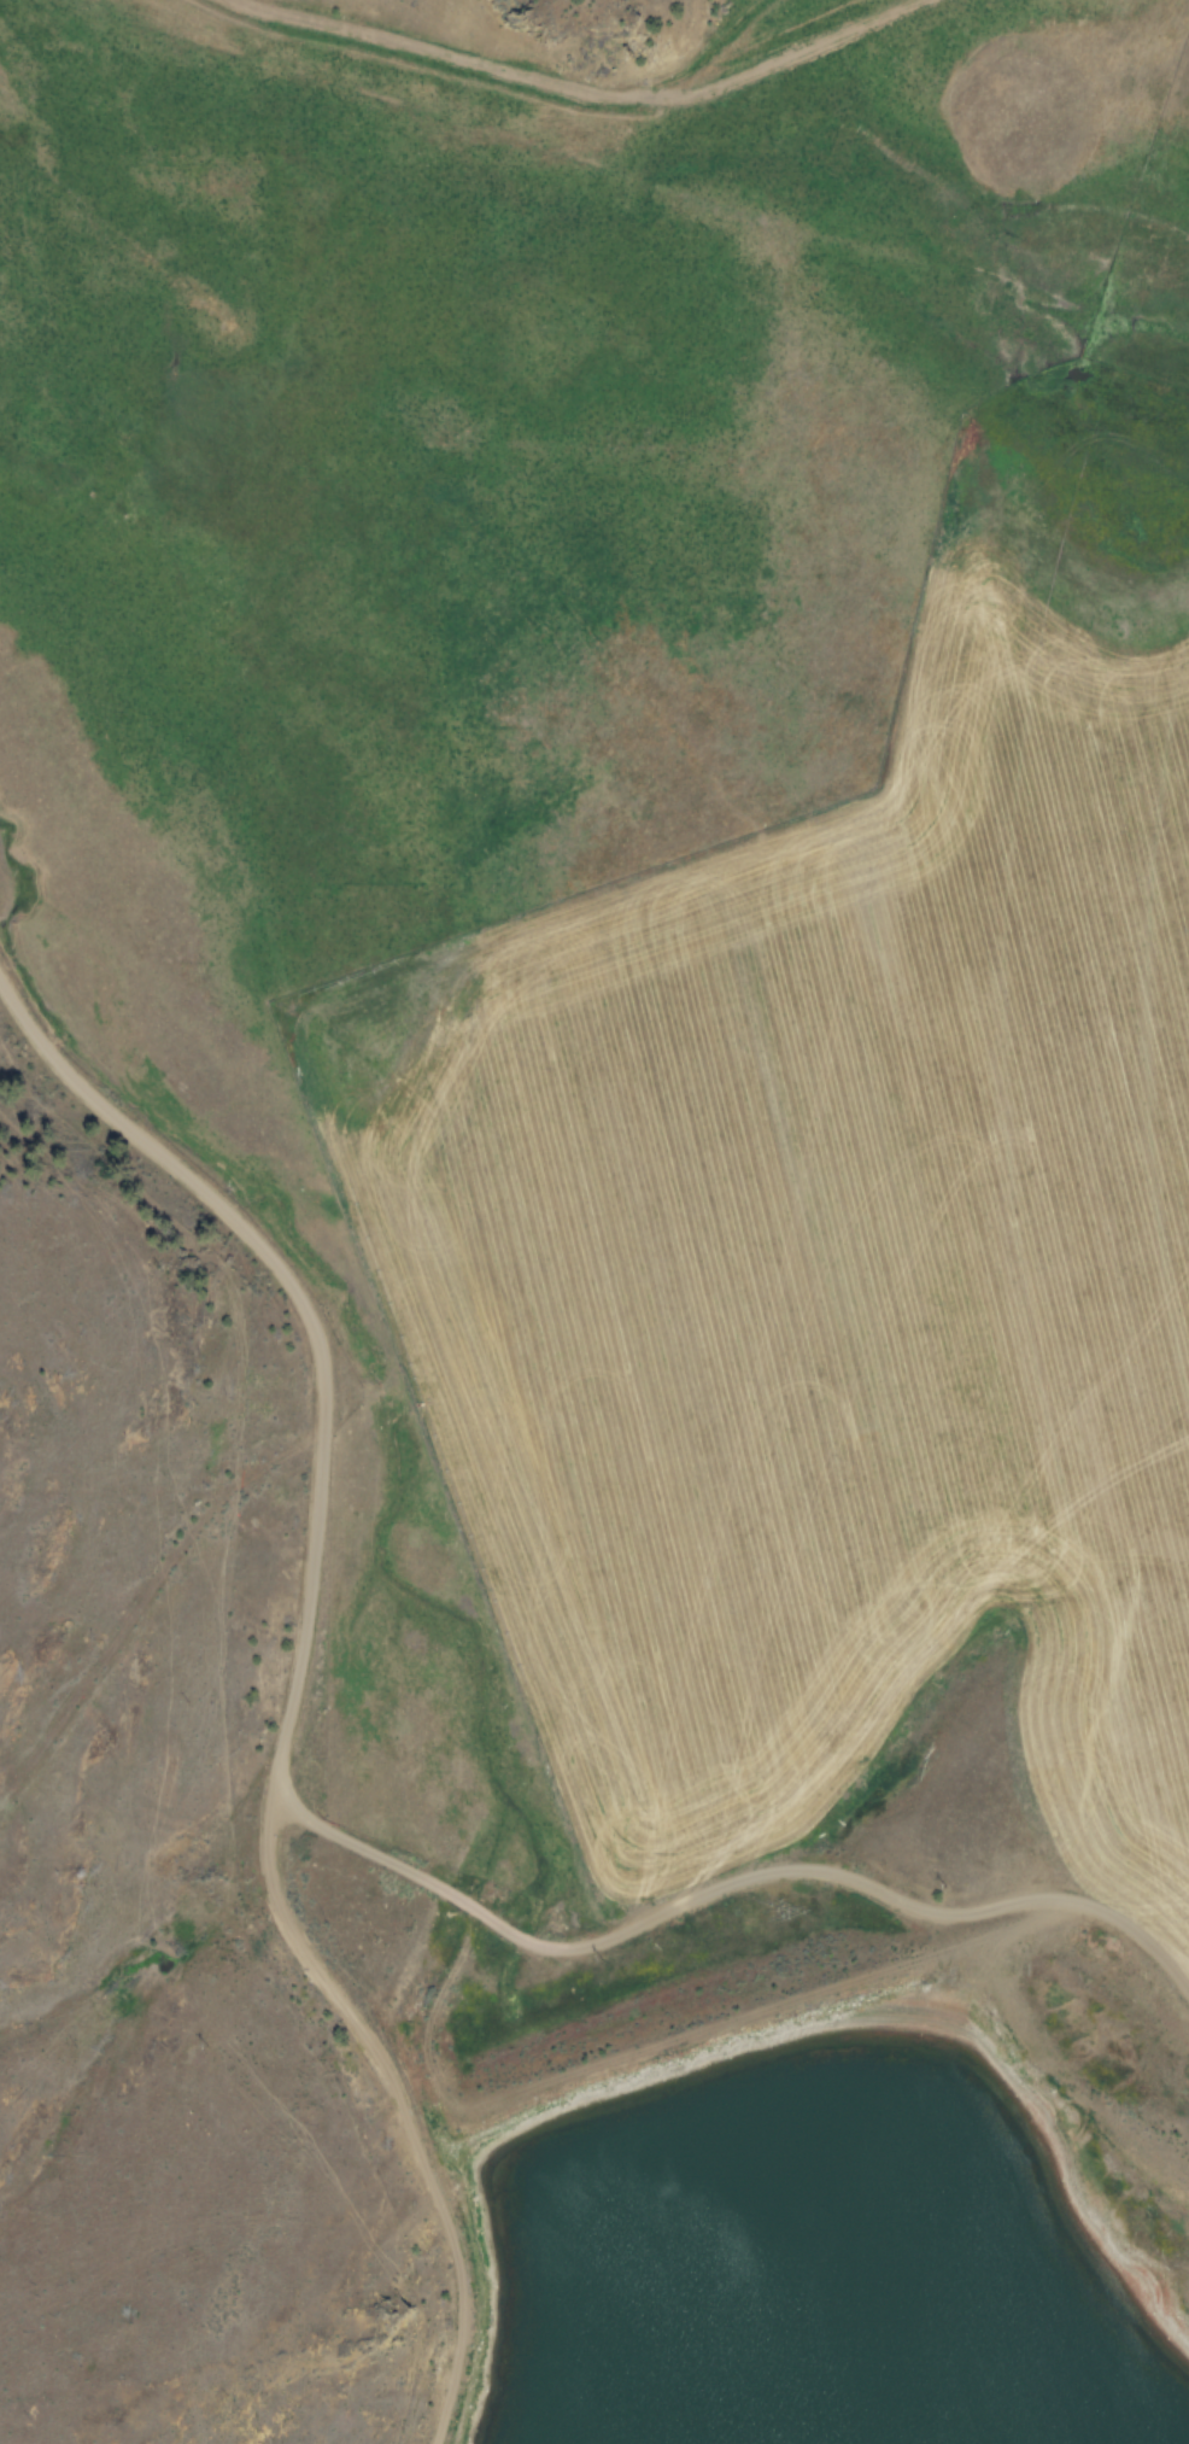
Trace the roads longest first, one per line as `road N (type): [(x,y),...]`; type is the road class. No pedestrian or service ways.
road 1 (residential): [(321,1824),(335,1341),(270,1233),(90,1066),(0,927)]
road 2 (residential): [(321,1824),(529,1911),(629,1925),(766,1847),(1170,1896),(1188,1926)]
road 3 (residential): [(279,0),(666,99),(832,77),(1002,0)]
road 4 (residential): [(414,2443),(414,2157),(299,1933),(321,1824)]

